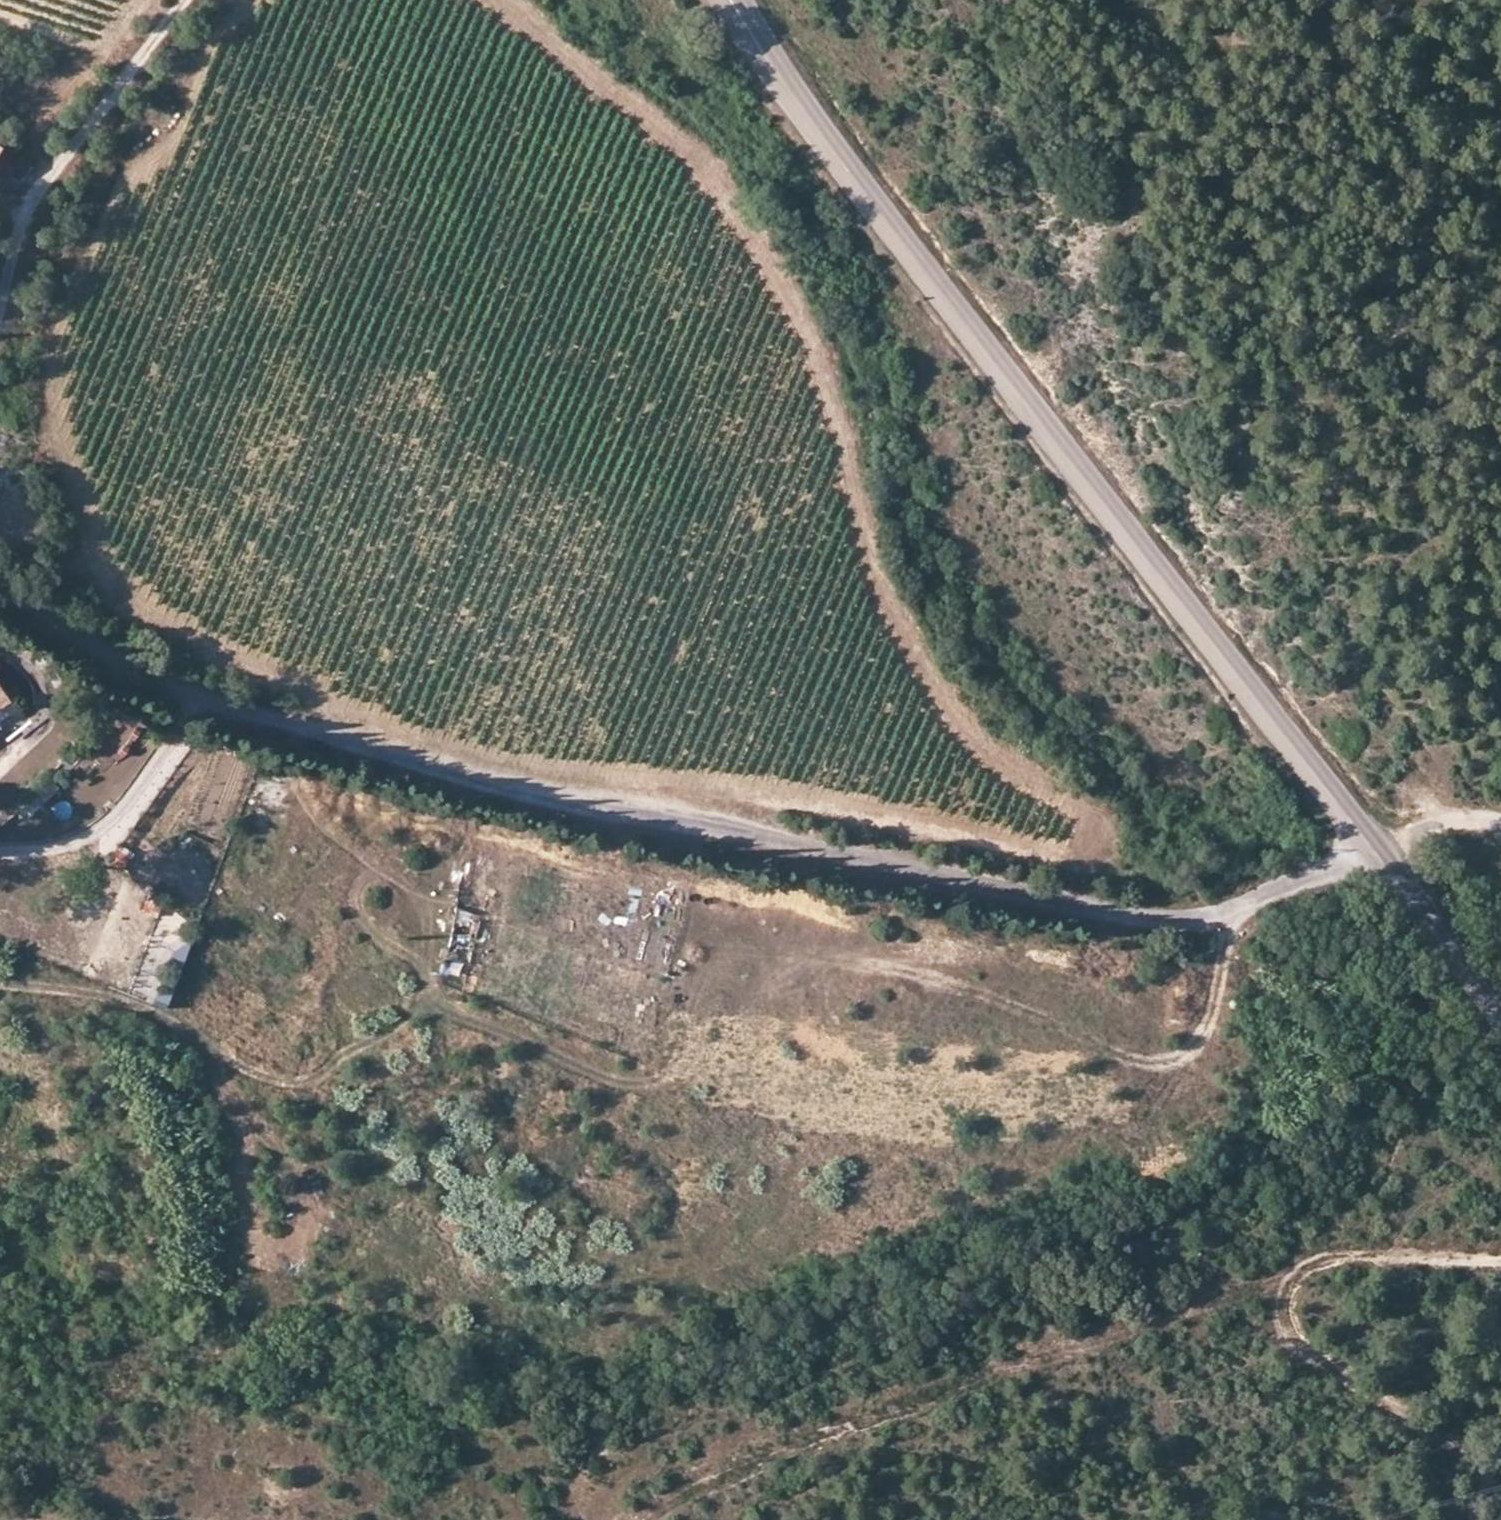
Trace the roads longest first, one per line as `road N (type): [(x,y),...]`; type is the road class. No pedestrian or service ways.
road 1 (unclassified): [(1367,842),(1217,913),(1116,914),(589,806),(325,740),(171,688),(0,579)]
road 2 (secondary): [(1367,842),(786,89)]
road 3 (track): [(189,0),(37,192),(0,326)]
road 4 (secondary): [(1500,1015),(1367,842)]
road 5 (track): [(1367,842),(1420,818),(1500,822)]

